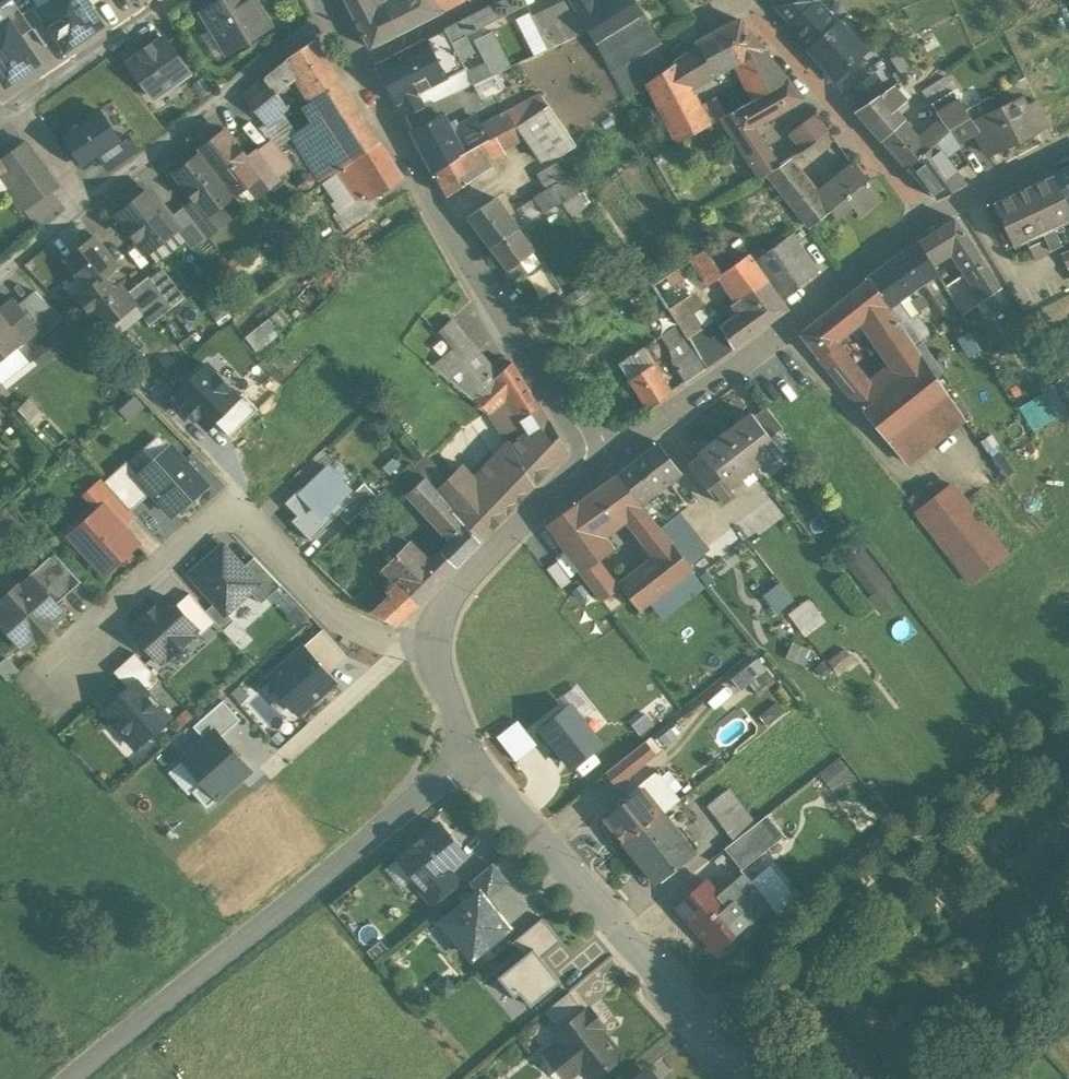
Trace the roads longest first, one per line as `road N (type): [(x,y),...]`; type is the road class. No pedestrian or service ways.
road 1 (unclassified): [(70,1078),(474,753)]
road 2 (tertiary): [(360,66),(463,258),(602,465)]
road 3 (residential): [(60,664),(224,504),(344,620),(397,643)]
road 4 (tertiary): [(474,753),(757,1078)]
road 5 (residential): [(933,219),(602,465)]
road 6 (residential): [(330,12),(86,201)]
road 7 (residential): [(933,219),(750,0)]
road 8 (tertiary): [(602,465),(469,580),(447,605),(436,643)]
road 9 (residential): [(175,0),(20,105)]
road 10 (residential): [(397,643),(393,659),(270,769)]
road 11 (residential): [(1068,150),(933,219)]
road 12 (residential): [(360,66),(485,0)]

